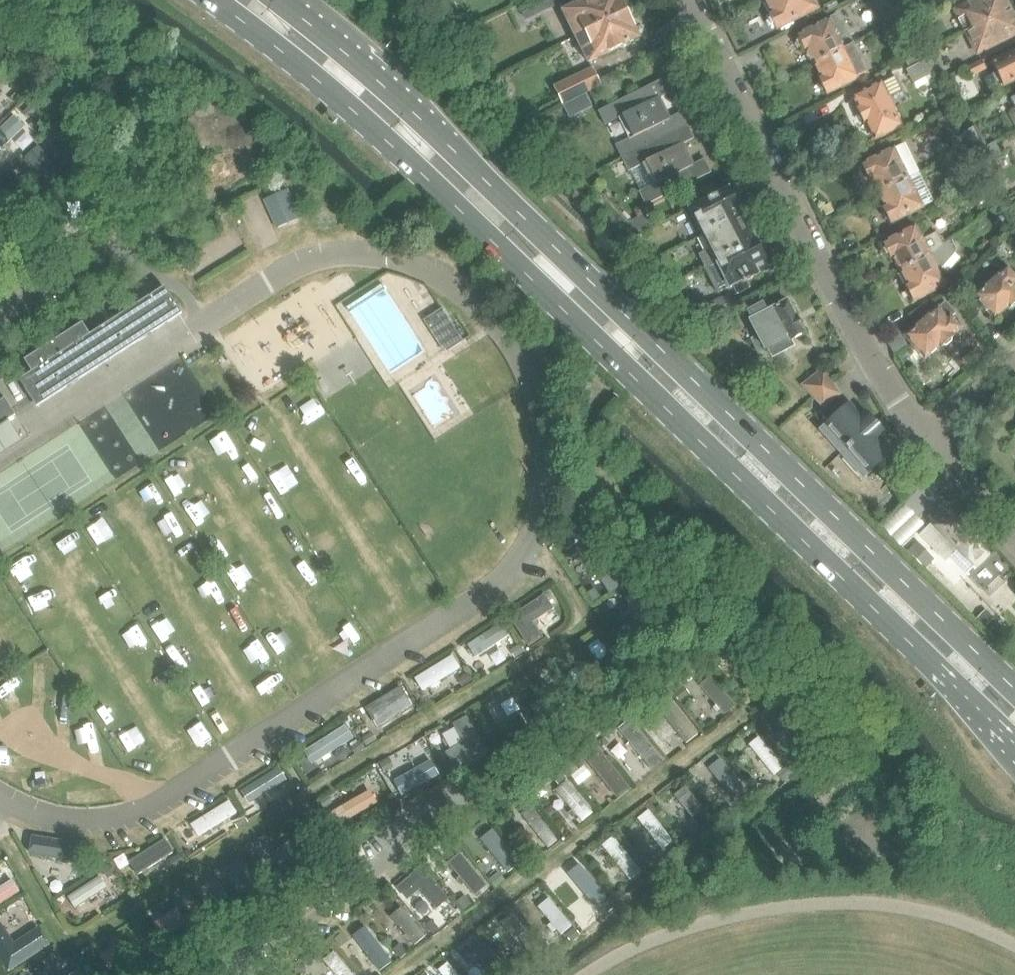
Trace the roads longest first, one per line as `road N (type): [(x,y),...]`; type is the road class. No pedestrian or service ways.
road 1 (primary): [(213,0),(362,118),(472,219),(1014,744)]
road 2 (primary): [(1014,689),(391,89),(278,0)]
road 3 (residential): [(926,439),(836,290),(691,0)]
road 4 (residential): [(1014,536),(926,439)]

